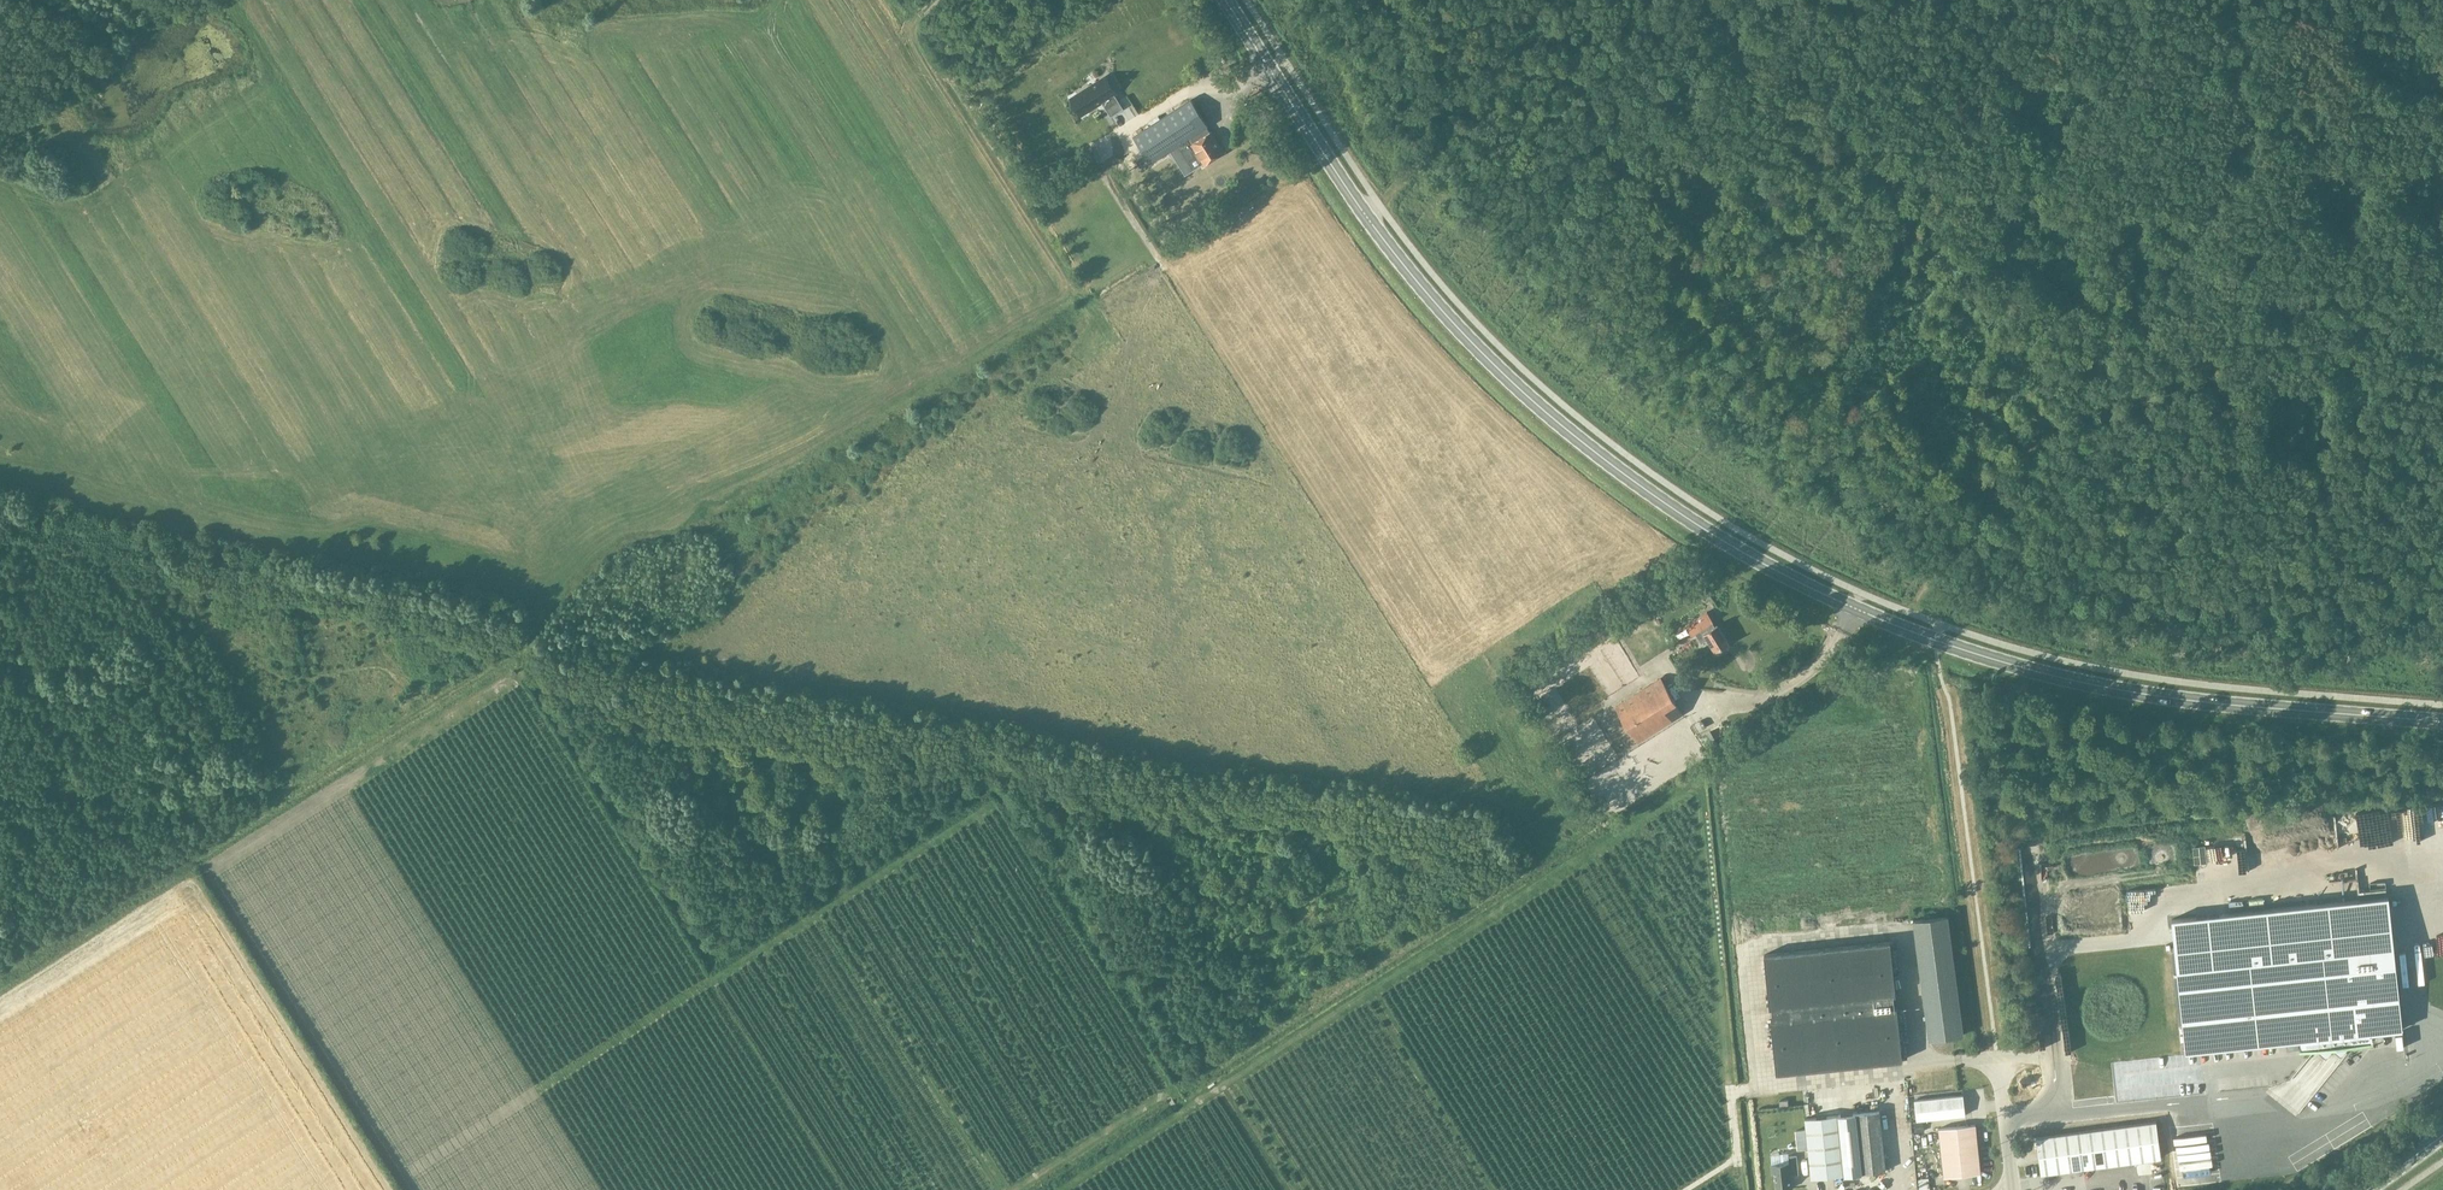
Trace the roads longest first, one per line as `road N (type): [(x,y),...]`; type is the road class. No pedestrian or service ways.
road 1 (secondary): [(2442,723),(2182,700),(2038,672),(1874,618),(1726,543),(1597,455),(1460,332),(1356,202),(1226,0)]
road 2 (track): [(2175,254),(1894,161),(1712,0)]
road 3 (track): [(1906,612),(2175,254)]
road 4 (track): [(2442,349),(2175,254)]
road 5 (track): [(1366,216),(1541,0)]
road 6 (unclassified): [(2014,1189),(1996,1056)]

